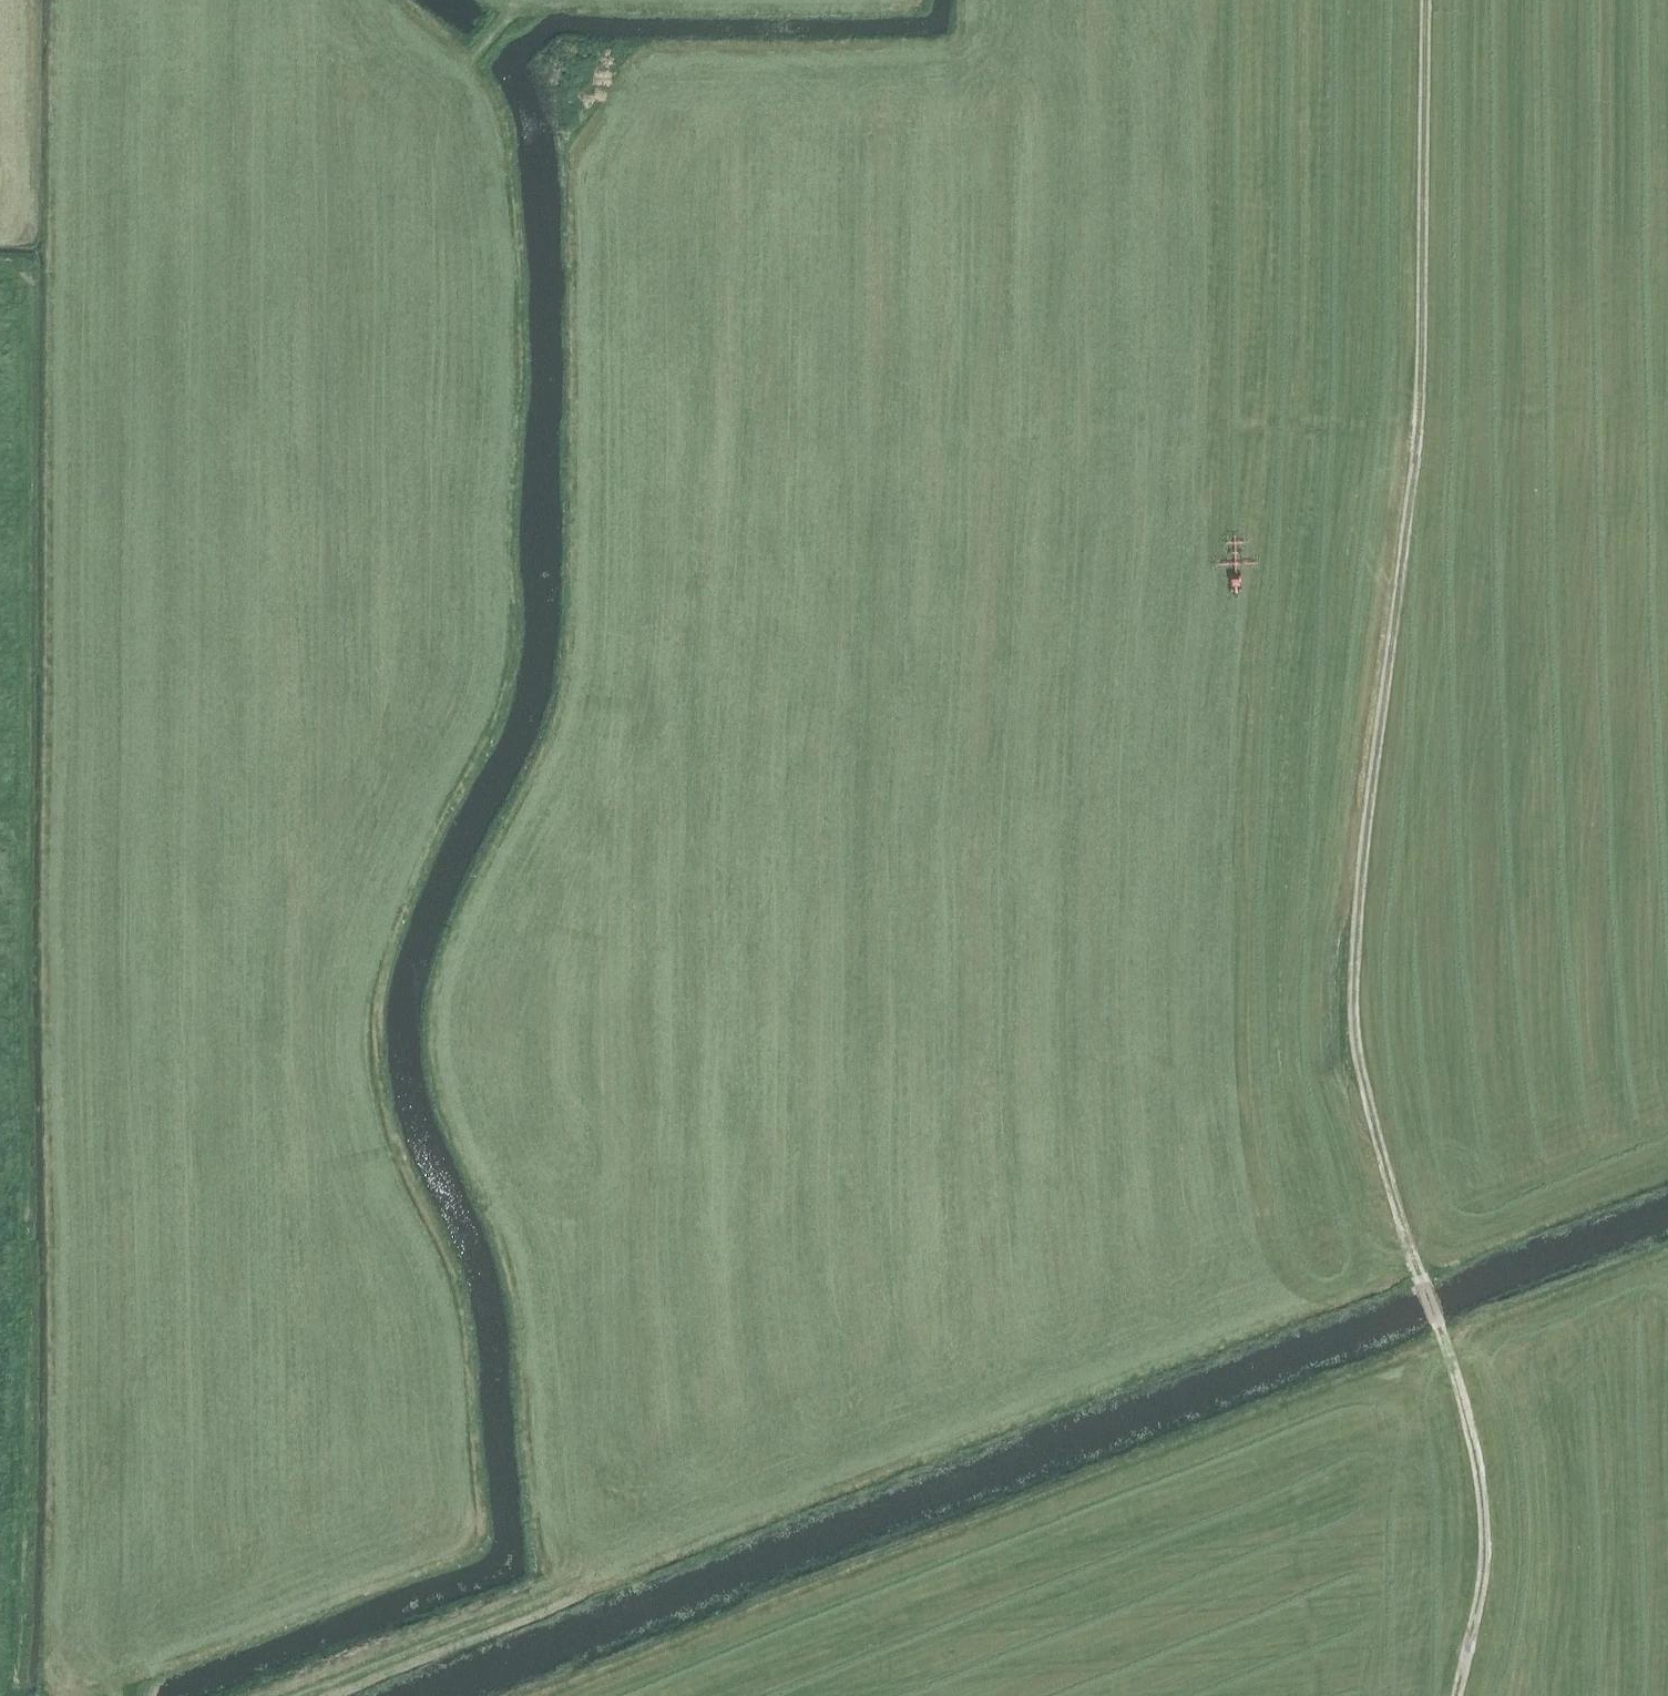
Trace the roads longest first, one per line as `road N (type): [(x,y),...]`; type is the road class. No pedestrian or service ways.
road 1 (track): [(1457,1695),(1487,1538),(1461,1397),(1366,1099),(1354,1045),(1352,965),(1414,445),(1427,263),(1429,0)]

